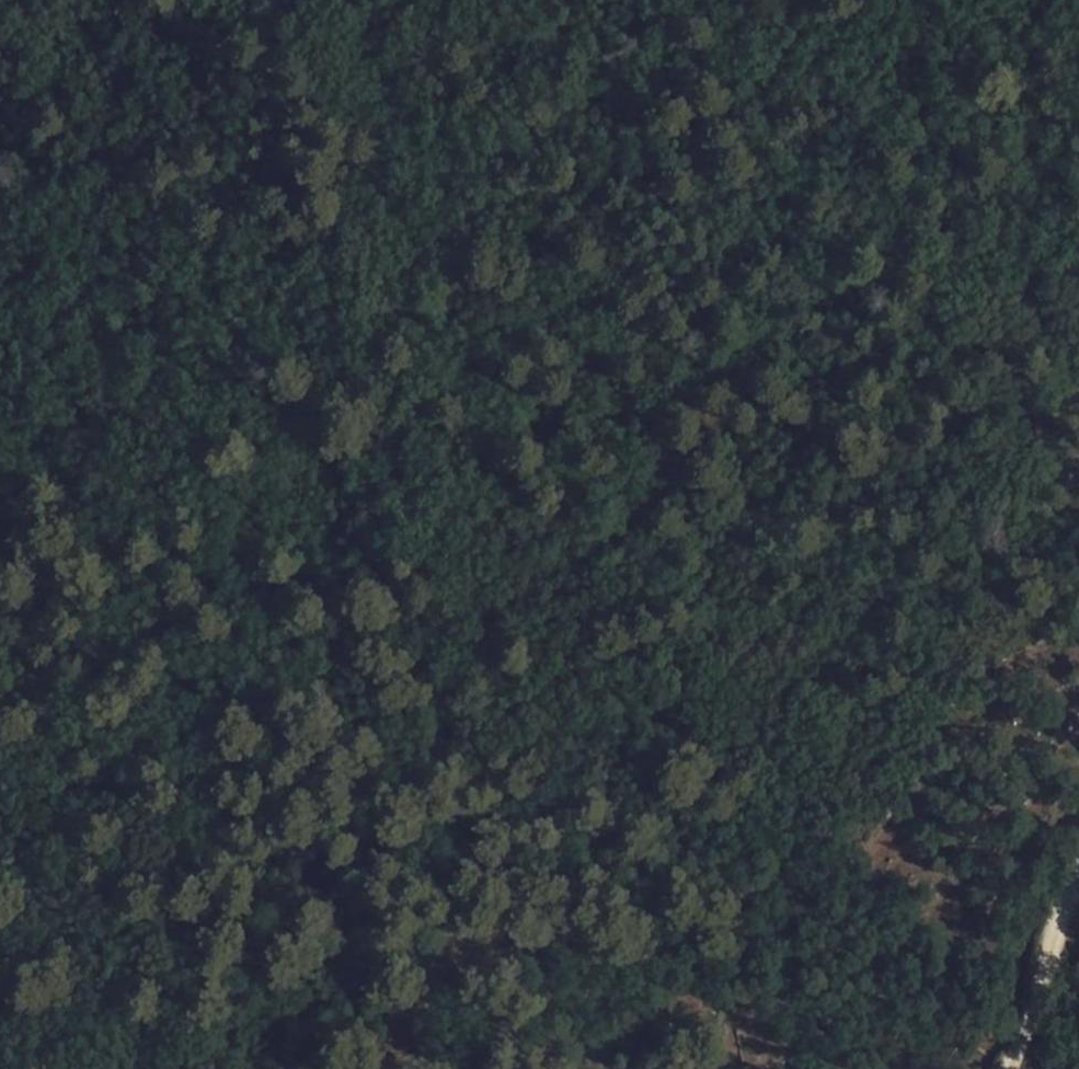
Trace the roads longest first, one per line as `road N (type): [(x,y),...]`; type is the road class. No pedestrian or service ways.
road 1 (track): [(1015,1068),(1078,892)]

